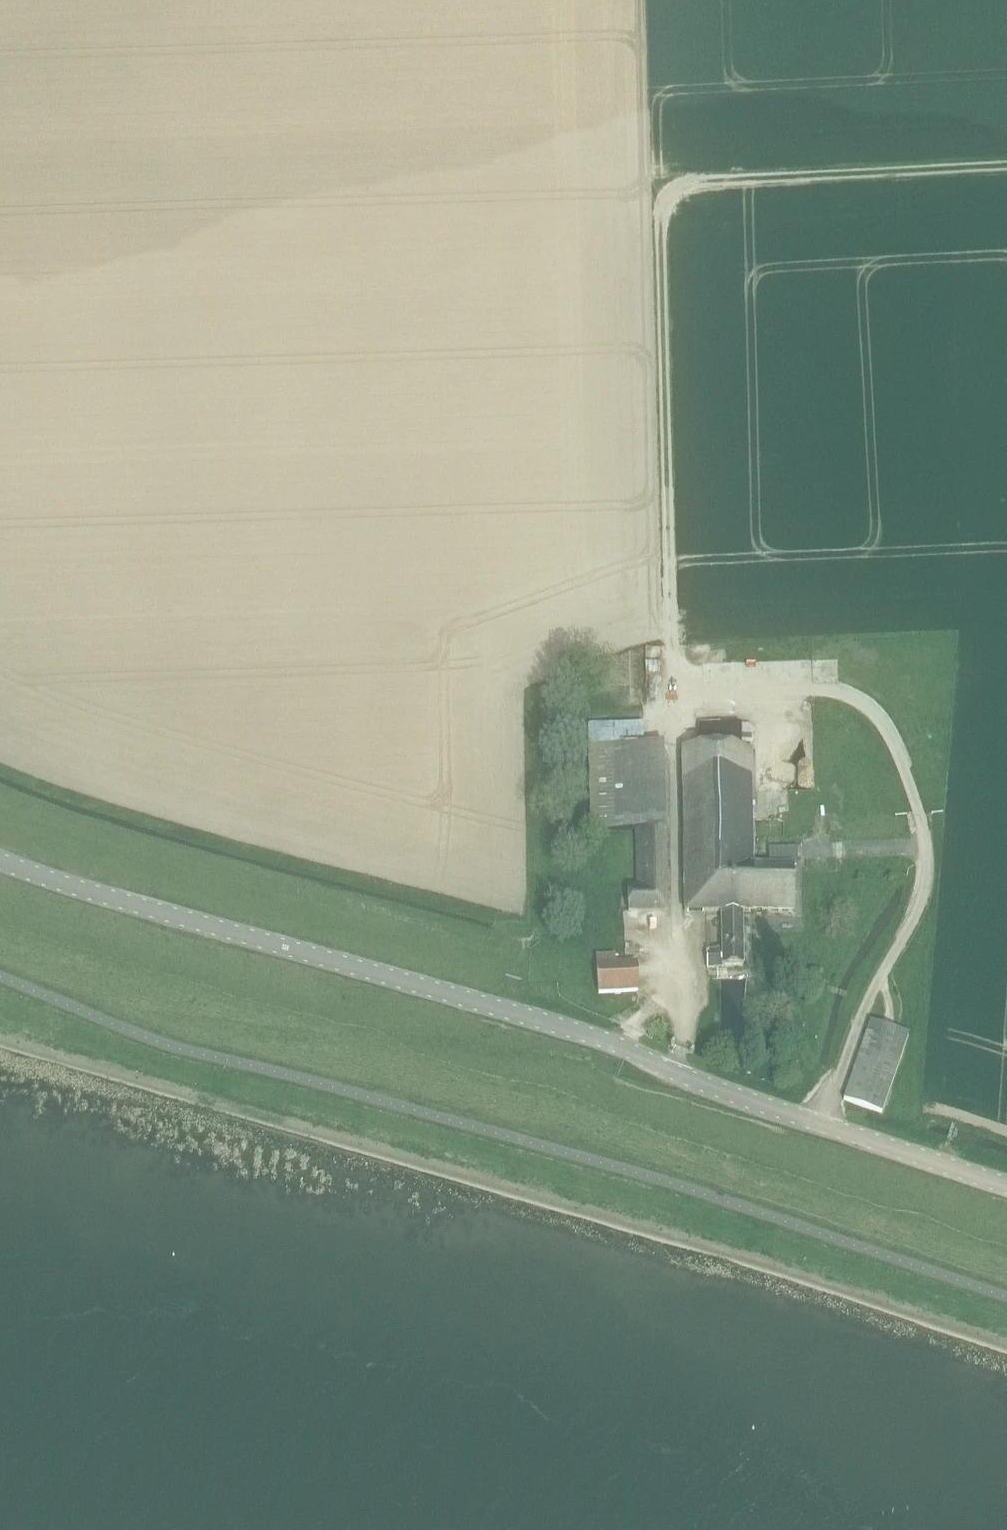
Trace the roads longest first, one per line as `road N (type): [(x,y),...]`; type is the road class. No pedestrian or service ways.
road 1 (tertiary): [(1006,1185),(676,1071),(587,1030),(257,945),(0,864)]

